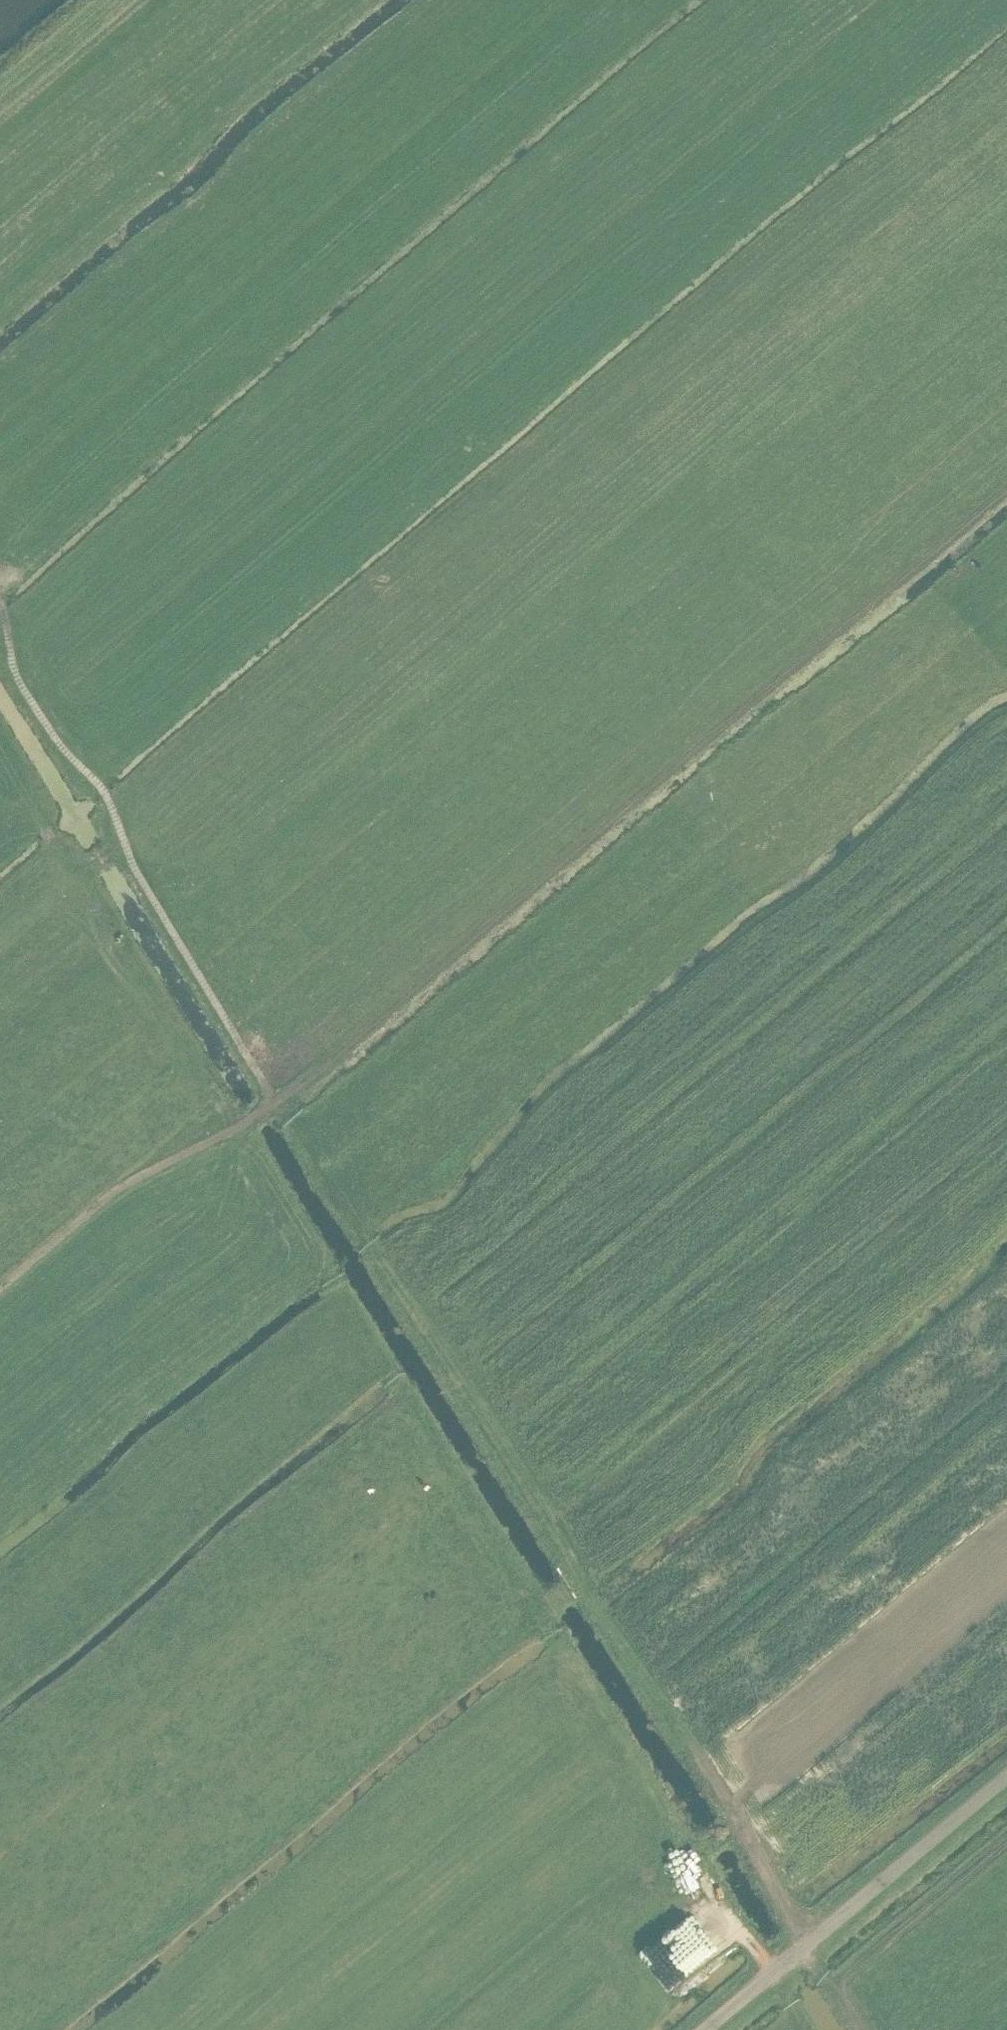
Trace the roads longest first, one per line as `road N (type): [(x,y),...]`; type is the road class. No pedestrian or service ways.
road 1 (unclassified): [(705,2029),(1006,1777)]

